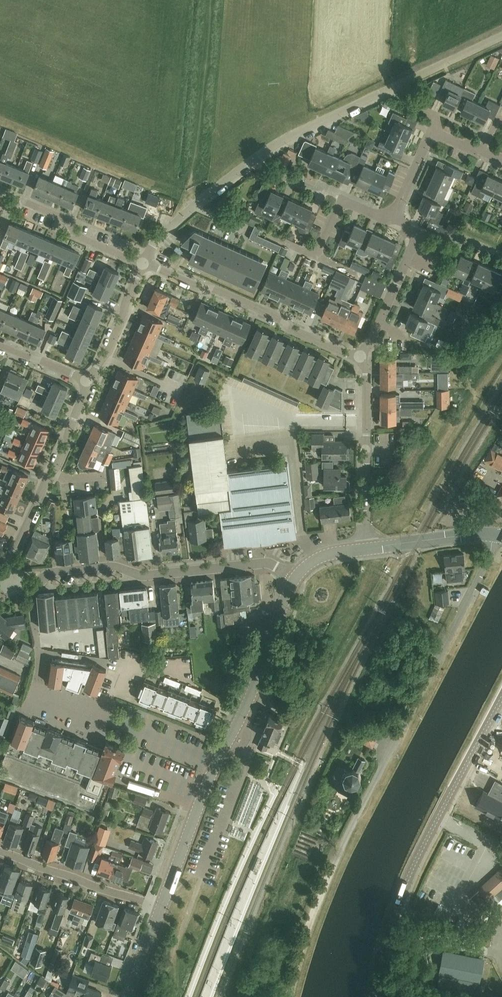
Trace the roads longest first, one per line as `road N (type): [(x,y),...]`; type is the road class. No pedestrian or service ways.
road 1 (unclassified): [(288,996),(329,877),(494,535)]
road 2 (unclassified): [(145,262),(169,227),(281,143),(501,36)]
road 3 (tertiary): [(375,996),(409,875),(501,699)]
road 4 (residential): [(295,578),(268,563),(151,575),(112,566),(54,572),(30,588),(10,584)]
road 5 (residential): [(361,359),(145,262)]
road 6 (unclassified): [(10,584),(15,548),(90,381)]
road 7 (tertiary): [(215,763),(295,578)]
road 8 (unclassified): [(215,763),(99,716),(32,700)]
road 9 (residential): [(368,548),(361,359)]
road 10 (residential): [(0,851),(160,910)]
road 11 (residential): [(0,202),(23,201),(70,221),(74,234),(145,262)]
road 12 (residential): [(361,359),(411,246),(408,230),(391,221)]
road 13 (tertiary): [(160,910),(215,763)]
road 14 (unclassified): [(90,381),(145,262)]
road 15 (tertiary): [(368,548),(494,535)]

